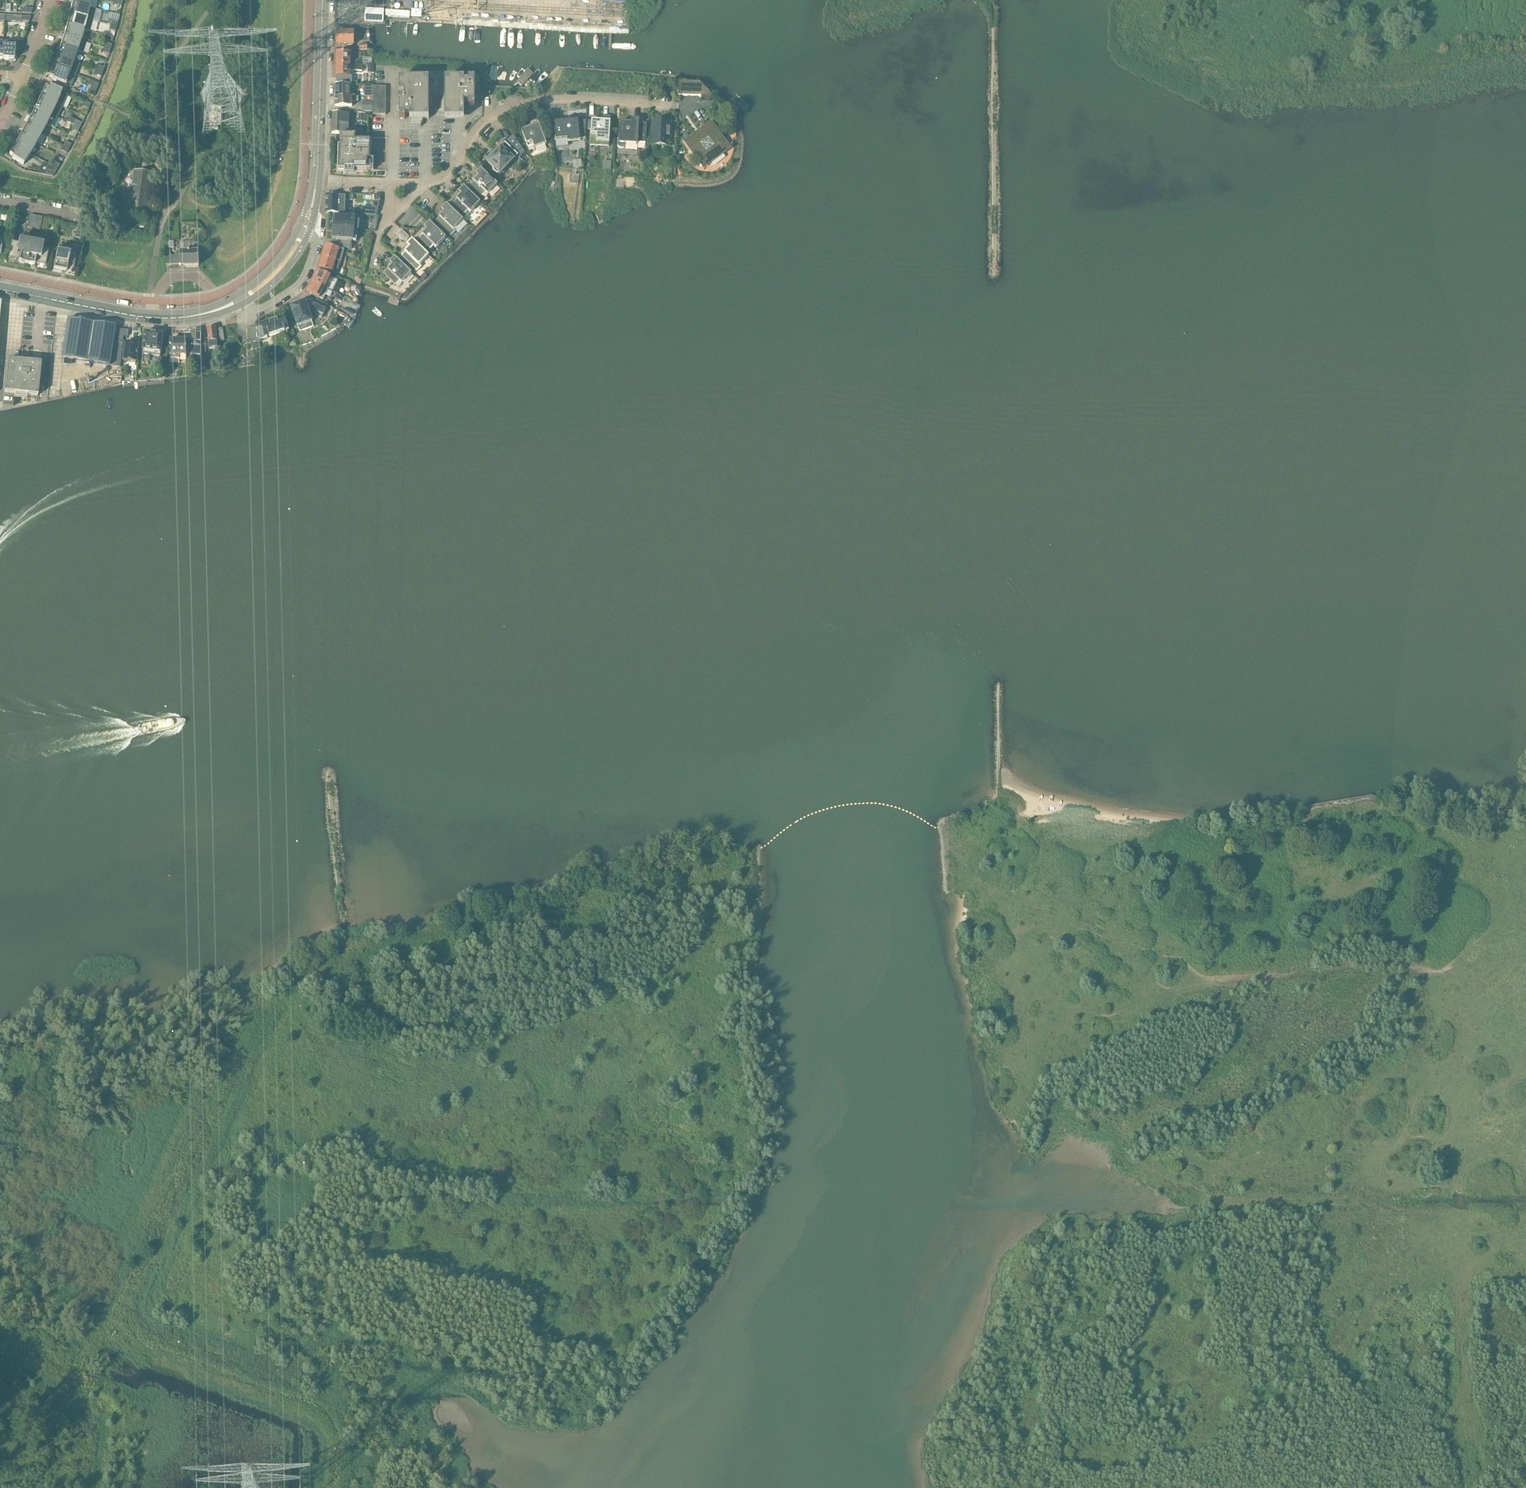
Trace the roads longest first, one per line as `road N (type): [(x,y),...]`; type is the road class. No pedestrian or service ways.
road 1 (residential): [(316,179),(428,182),(490,118),(537,101),(668,105)]
road 2 (tertiary): [(316,179),(322,0)]
road 3 (tertiary): [(0,290),(169,318)]
road 4 (residential): [(244,303),(261,307),(297,285),(316,240),(310,232)]

